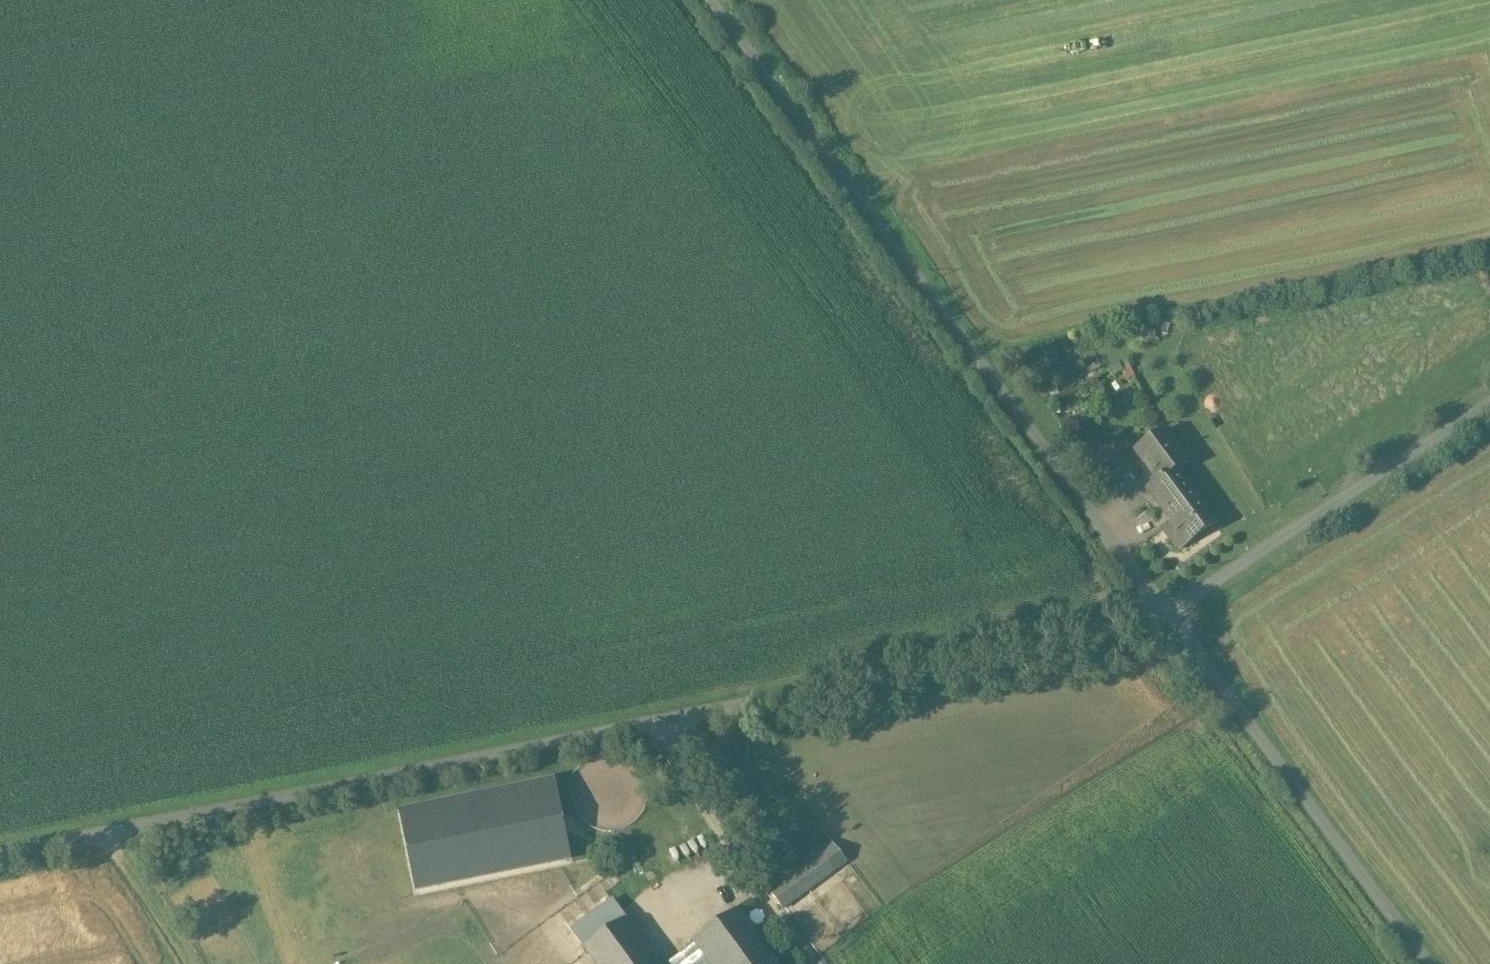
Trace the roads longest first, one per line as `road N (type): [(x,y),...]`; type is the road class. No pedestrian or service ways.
road 1 (unclassified): [(0,857),(1162,615)]
road 2 (residential): [(711,0),(1162,615)]
road 3 (residential): [(1162,615),(1425,963)]
road 4 (unclassified): [(1162,615),(1489,401)]

